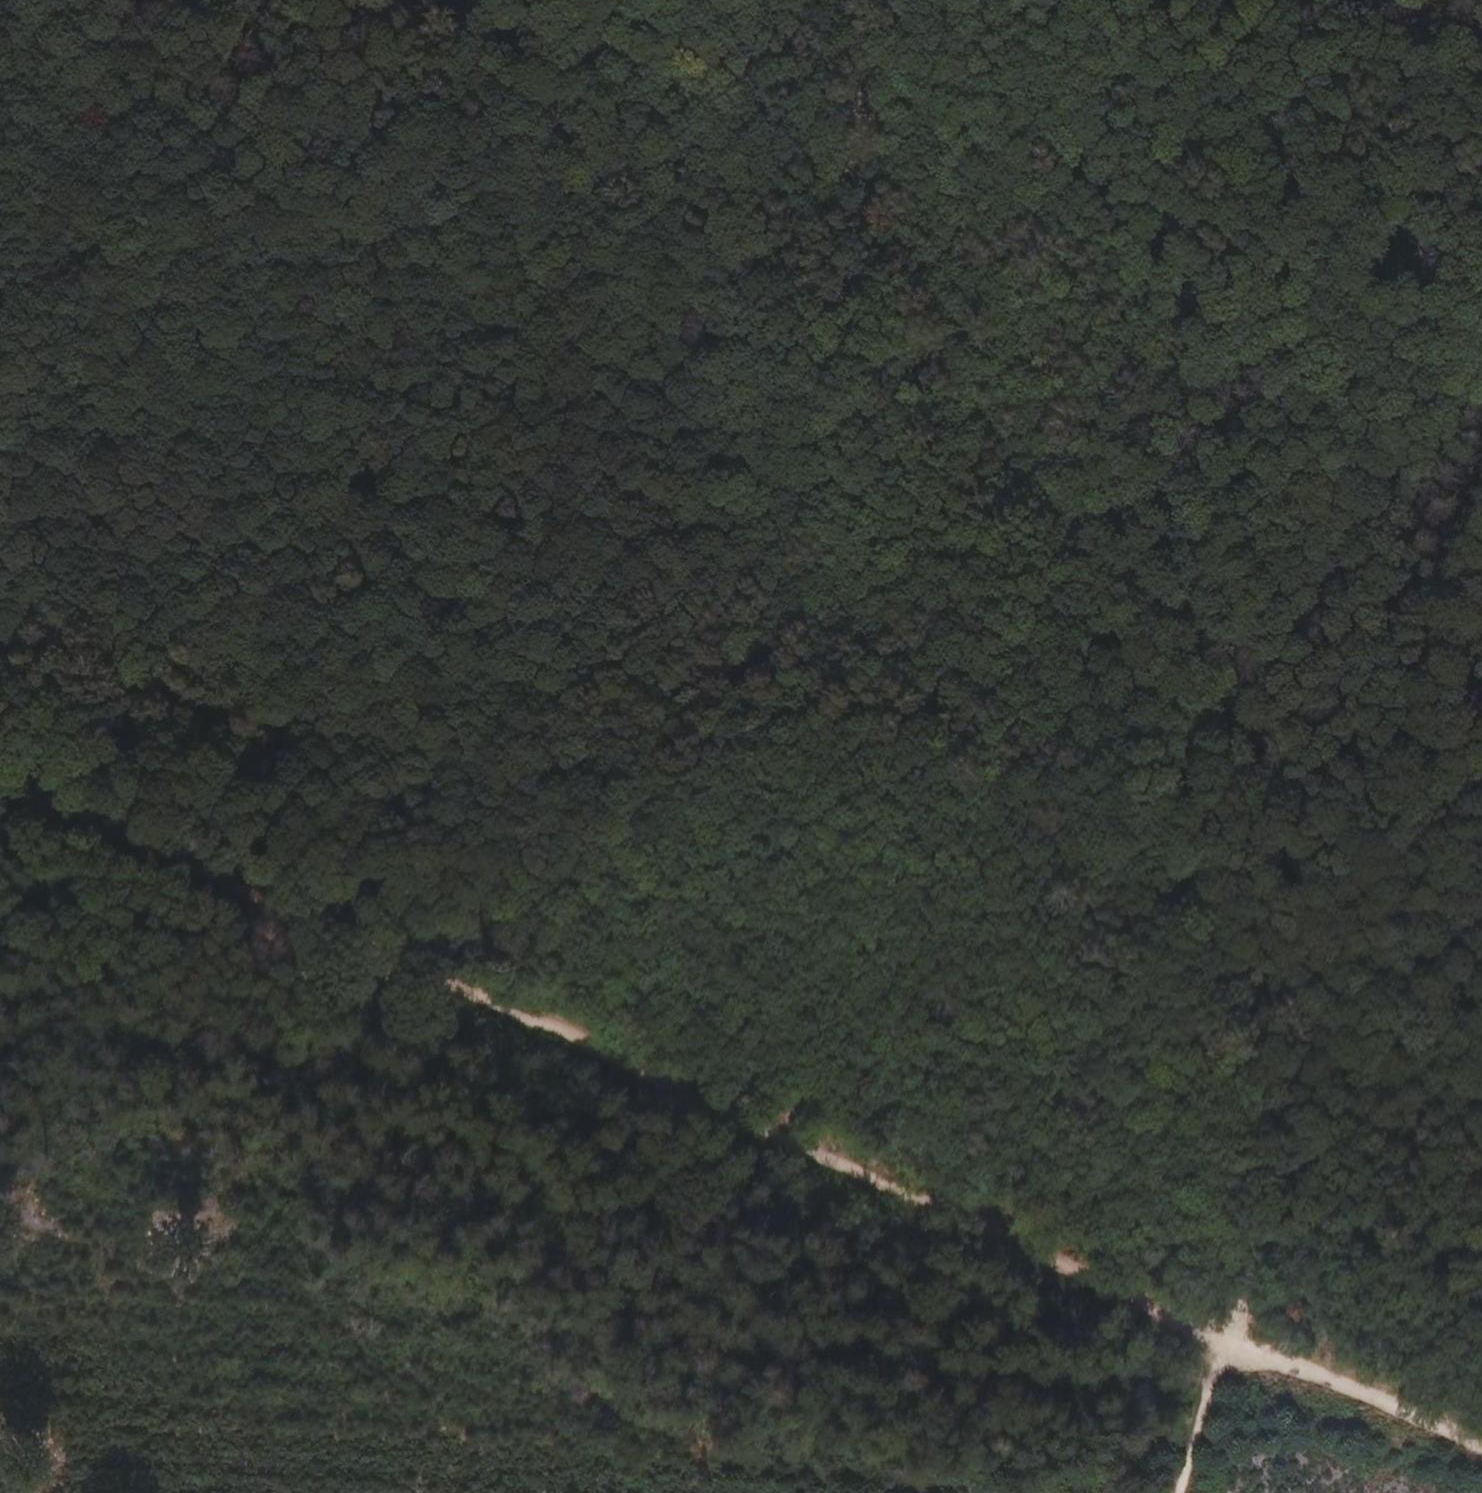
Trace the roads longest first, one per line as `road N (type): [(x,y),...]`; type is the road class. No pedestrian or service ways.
road 1 (track): [(0,779),(1217,1335)]
road 2 (track): [(1481,1456),(1217,1335)]

